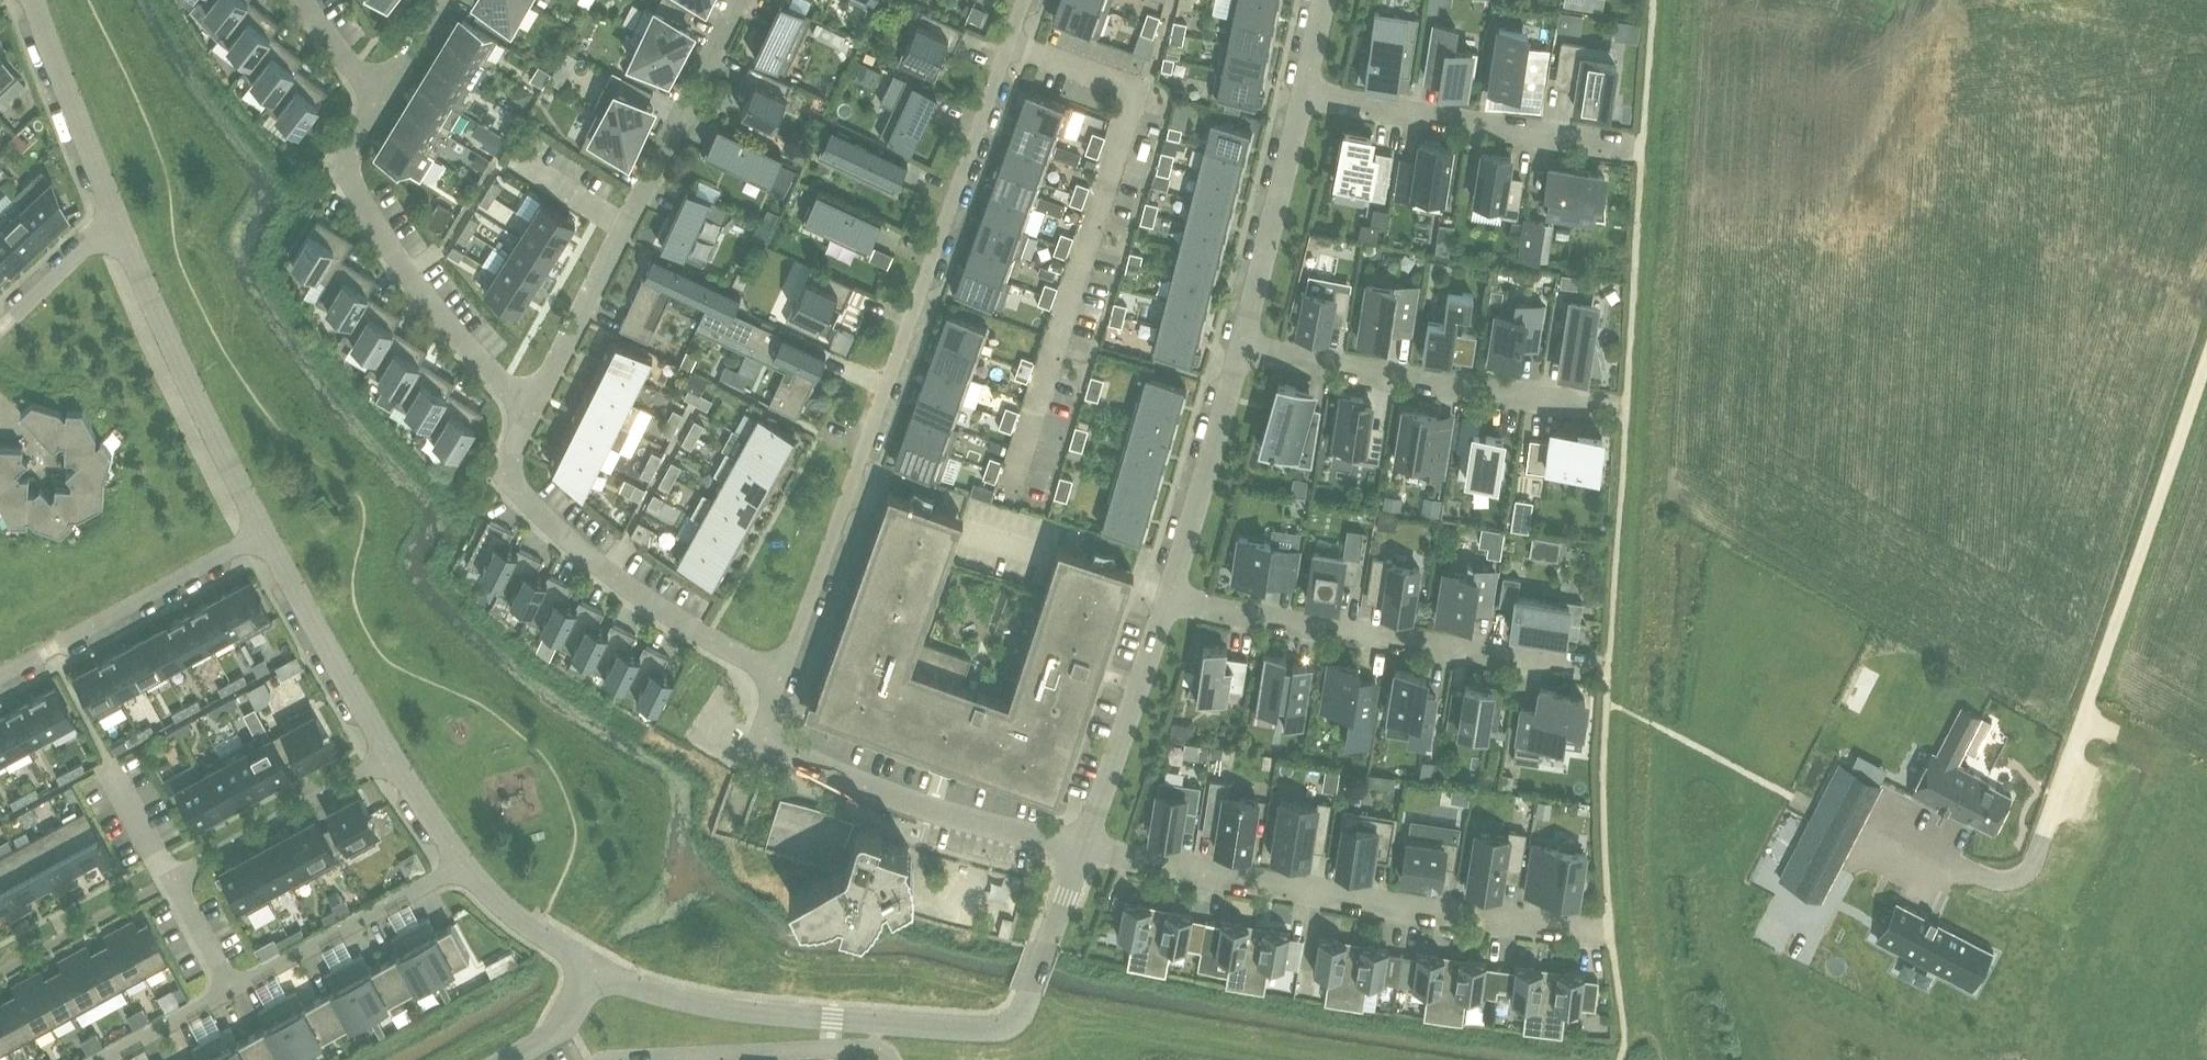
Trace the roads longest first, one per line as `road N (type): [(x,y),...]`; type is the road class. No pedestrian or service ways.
road 1 (residential): [(1022,0),(782,680)]
road 2 (residential): [(1610,933),(1083,850)]
road 3 (residential): [(532,406),(744,0)]
road 4 (residential): [(1610,664),(1171,603)]
road 5 (residential): [(532,406),(509,467),(524,498),(606,572),(782,680)]
road 6 (residential): [(782,680),(764,742),(920,805),(1083,850)]
road 7 (residential): [(1627,405),(1246,344)]
road 8 (residential): [(380,107),(344,172),(496,379),(532,406)]
road 9 (residential): [(259,535),(119,217)]
road 10 (residential): [(1640,149),(1305,89)]
road 11 (residential): [(876,1024),(987,1028),(1012,1021),(1083,850)]
road 12 (residential): [(259,535),(0,674)]
road 13 (residential): [(876,1024),(692,1004),(593,972)]
road 14 (residential): [(1171,603),(1246,344)]
road 15 (residential): [(1083,850),(1171,603)]
road 16 (residential): [(453,858),(229,994)]
road 17 (residential): [(1246,344),(1305,89)]
road 18 (residential): [(389,760),(259,535)]
road 19 (residential): [(168,879),(389,760)]
road 20 (residential): [(875,1050),(629,1059)]
road 21 (residential): [(119,217),(34,0)]
road 22 (residential): [(0,971),(168,879)]
road 23 (residential): [(593,972),(505,909),(453,858)]
road 24 (residential): [(0,329),(119,217)]
road 25 (residential): [(229,994),(108,1059)]
road 26 (residential): [(300,0),(380,107)]
road 27 (residential): [(168,879),(229,994)]
road 28 (residential): [(445,0),(380,107)]
road 29 (unclassified): [(593,972),(556,1035),(510,1059)]
road 30 (residential): [(111,769),(168,879)]

